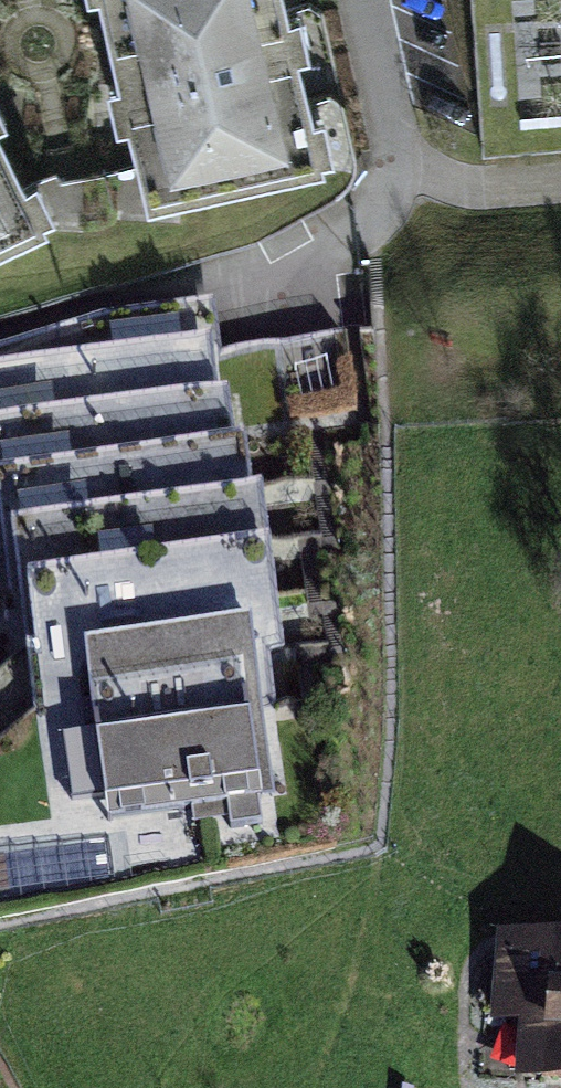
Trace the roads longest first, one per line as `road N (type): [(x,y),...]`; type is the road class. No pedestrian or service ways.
road 1 (residential): [(356,0),(392,159),(388,201),(375,218)]

